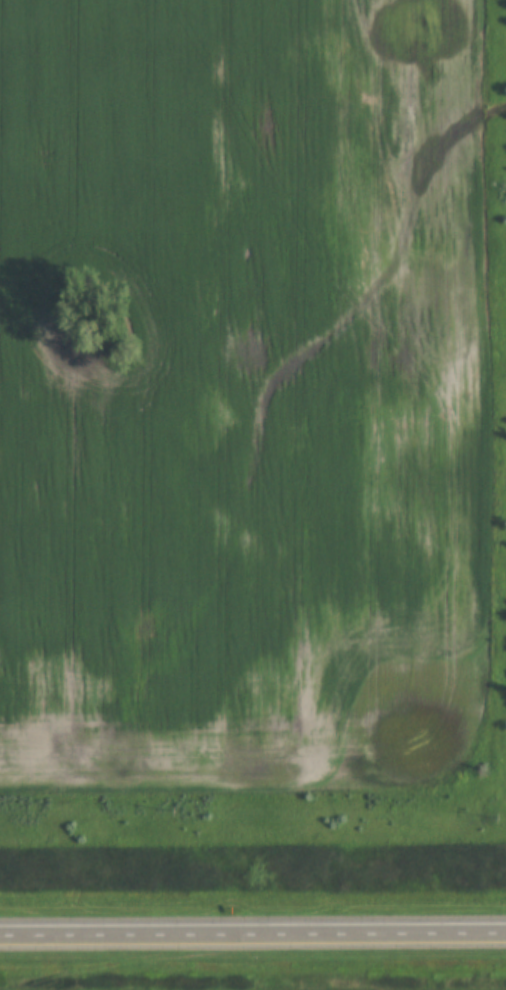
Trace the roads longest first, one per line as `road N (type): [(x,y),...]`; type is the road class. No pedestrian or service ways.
road 1 (trunk): [(505,929),(0,932)]

